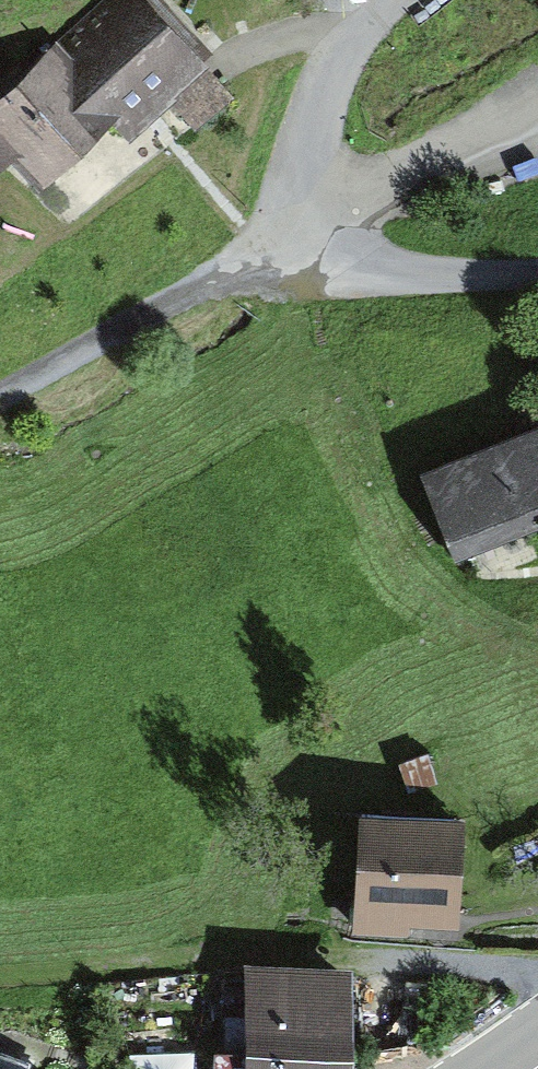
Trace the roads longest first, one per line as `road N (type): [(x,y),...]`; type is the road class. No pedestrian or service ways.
road 1 (residential): [(404,0),(350,45),(328,78),(299,197),(307,234),(339,267),(537,272)]
road 2 (track): [(344,957),(0,965)]
road 3 (track): [(537,140),(307,234)]

